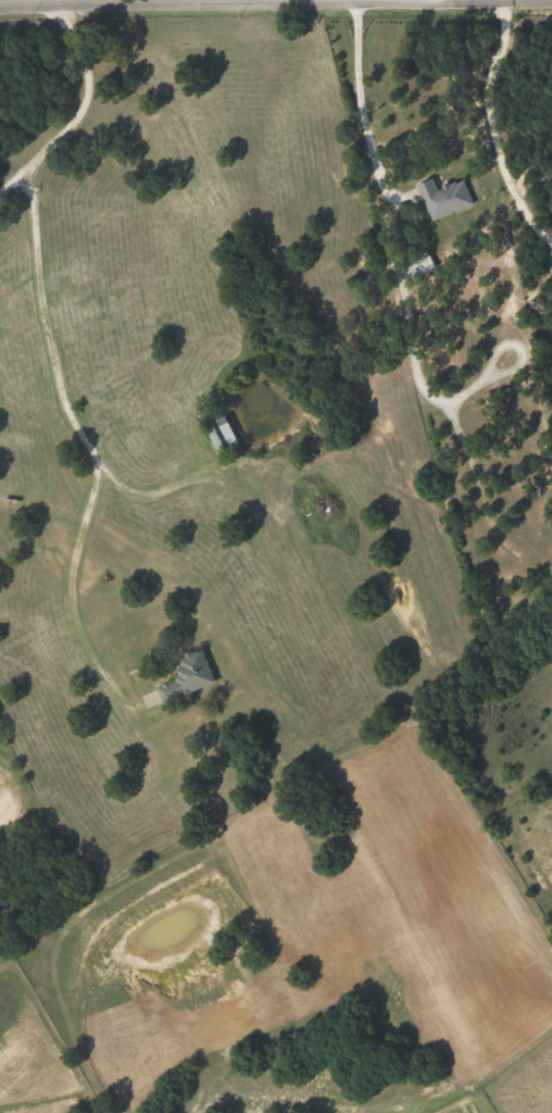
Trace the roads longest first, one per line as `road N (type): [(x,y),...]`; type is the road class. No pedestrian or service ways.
road 1 (residential): [(0,11),(551,4)]

